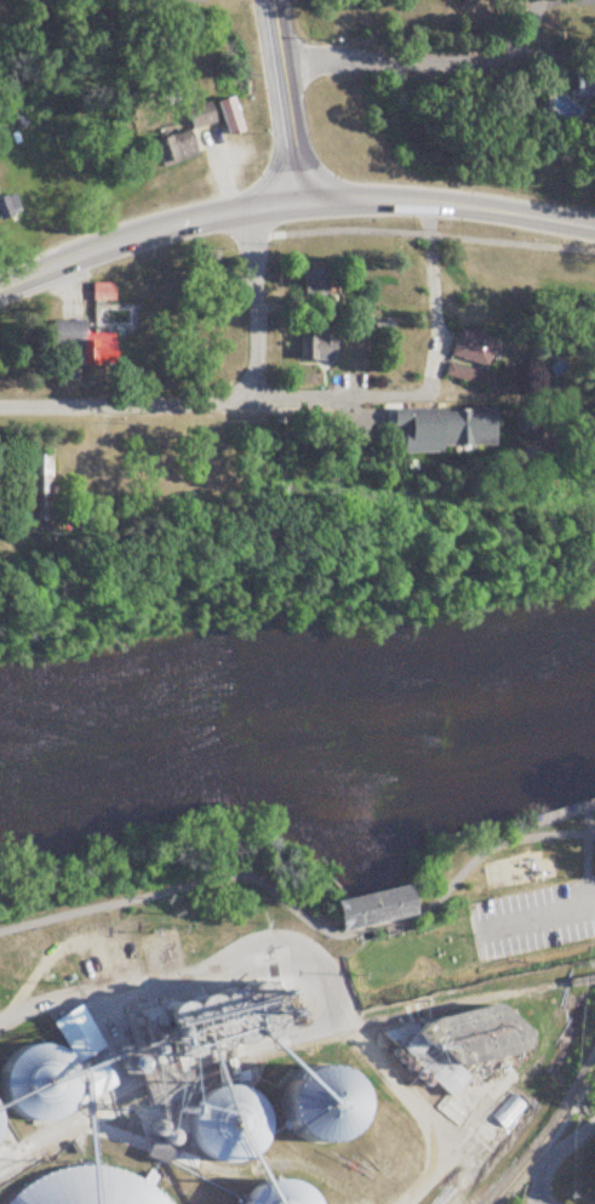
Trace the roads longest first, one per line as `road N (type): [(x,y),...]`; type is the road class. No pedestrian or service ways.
road 1 (secondary): [(594,227),(431,199),(294,200),(136,234),(0,287)]
road 2 (residential): [(338,399),(0,403)]
road 3 (residential): [(274,75),(325,62),(493,57),(524,36),(535,0)]
road 4 (residential): [(263,0),(294,200)]
road 5 (residential): [(261,400),(247,209)]
road 6 (residential): [(0,1032),(45,1004),(141,987)]

